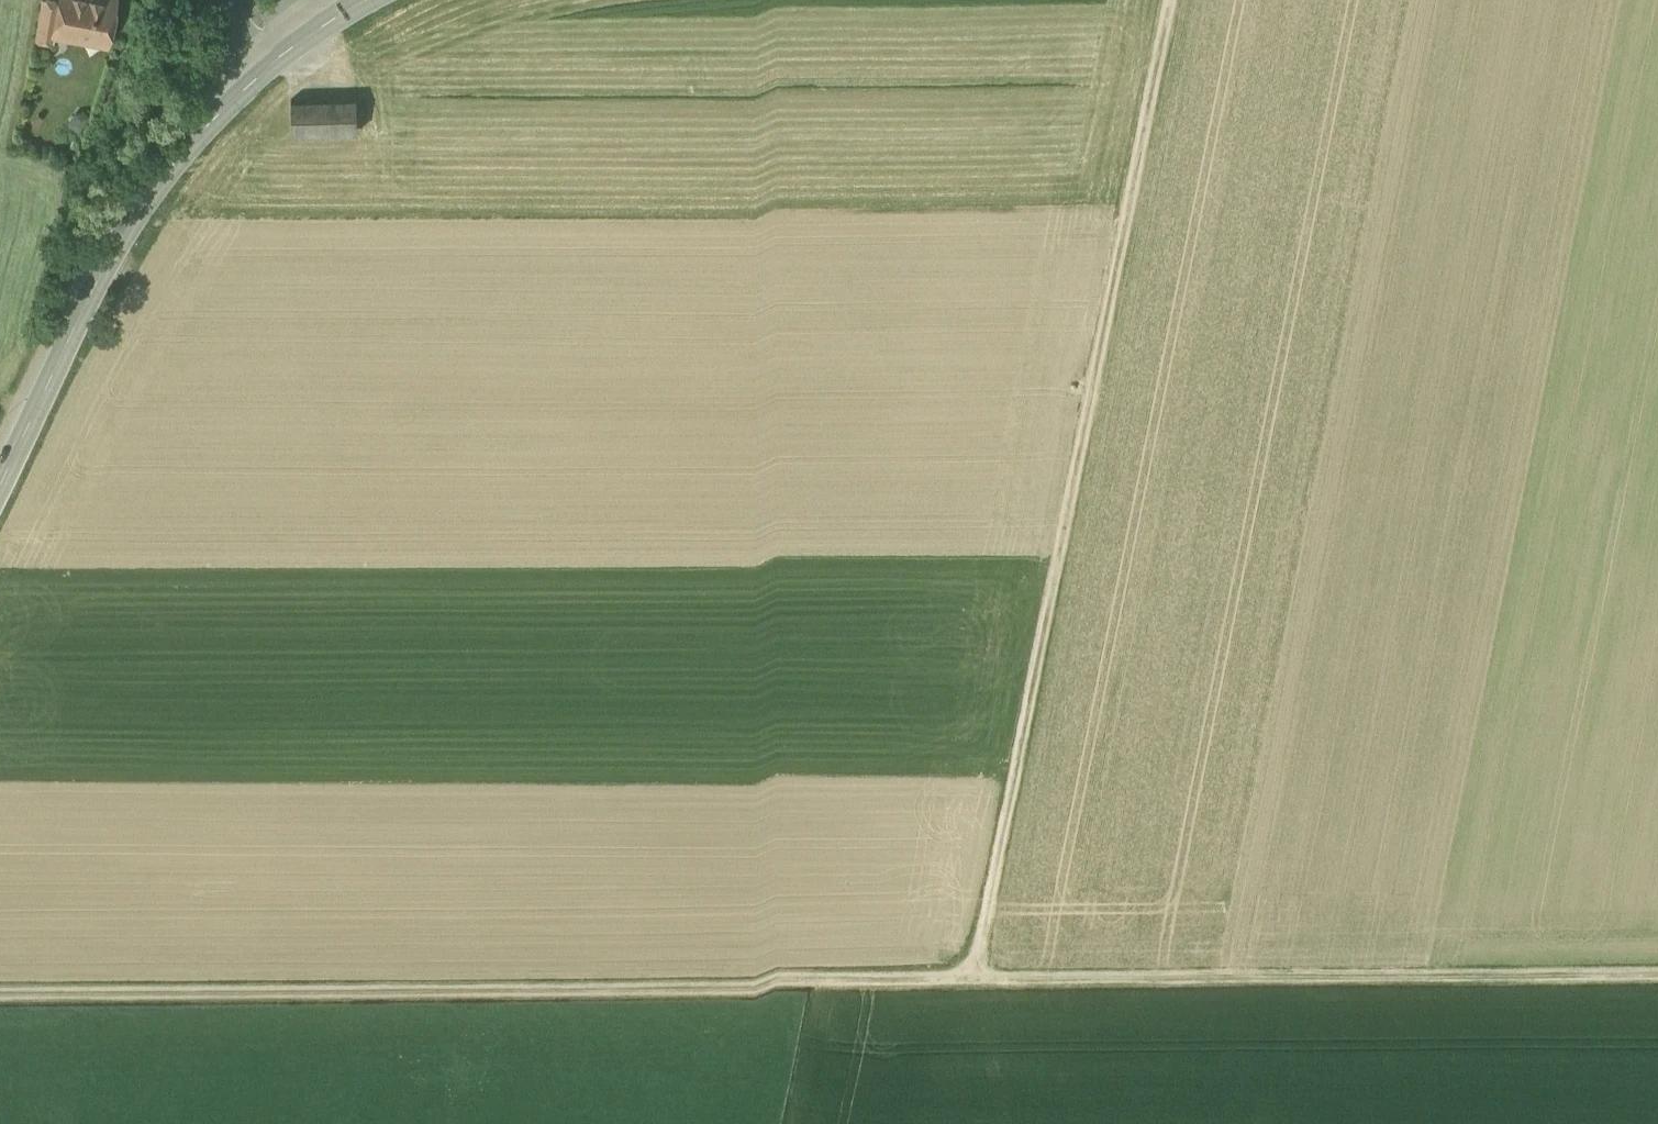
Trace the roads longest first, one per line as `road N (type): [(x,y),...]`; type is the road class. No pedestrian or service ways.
road 1 (track): [(0,992),(1657,982)]
road 2 (track): [(1172,0),(980,985)]
road 3 (tertiary): [(0,462),(129,210),(205,116),(284,45)]

